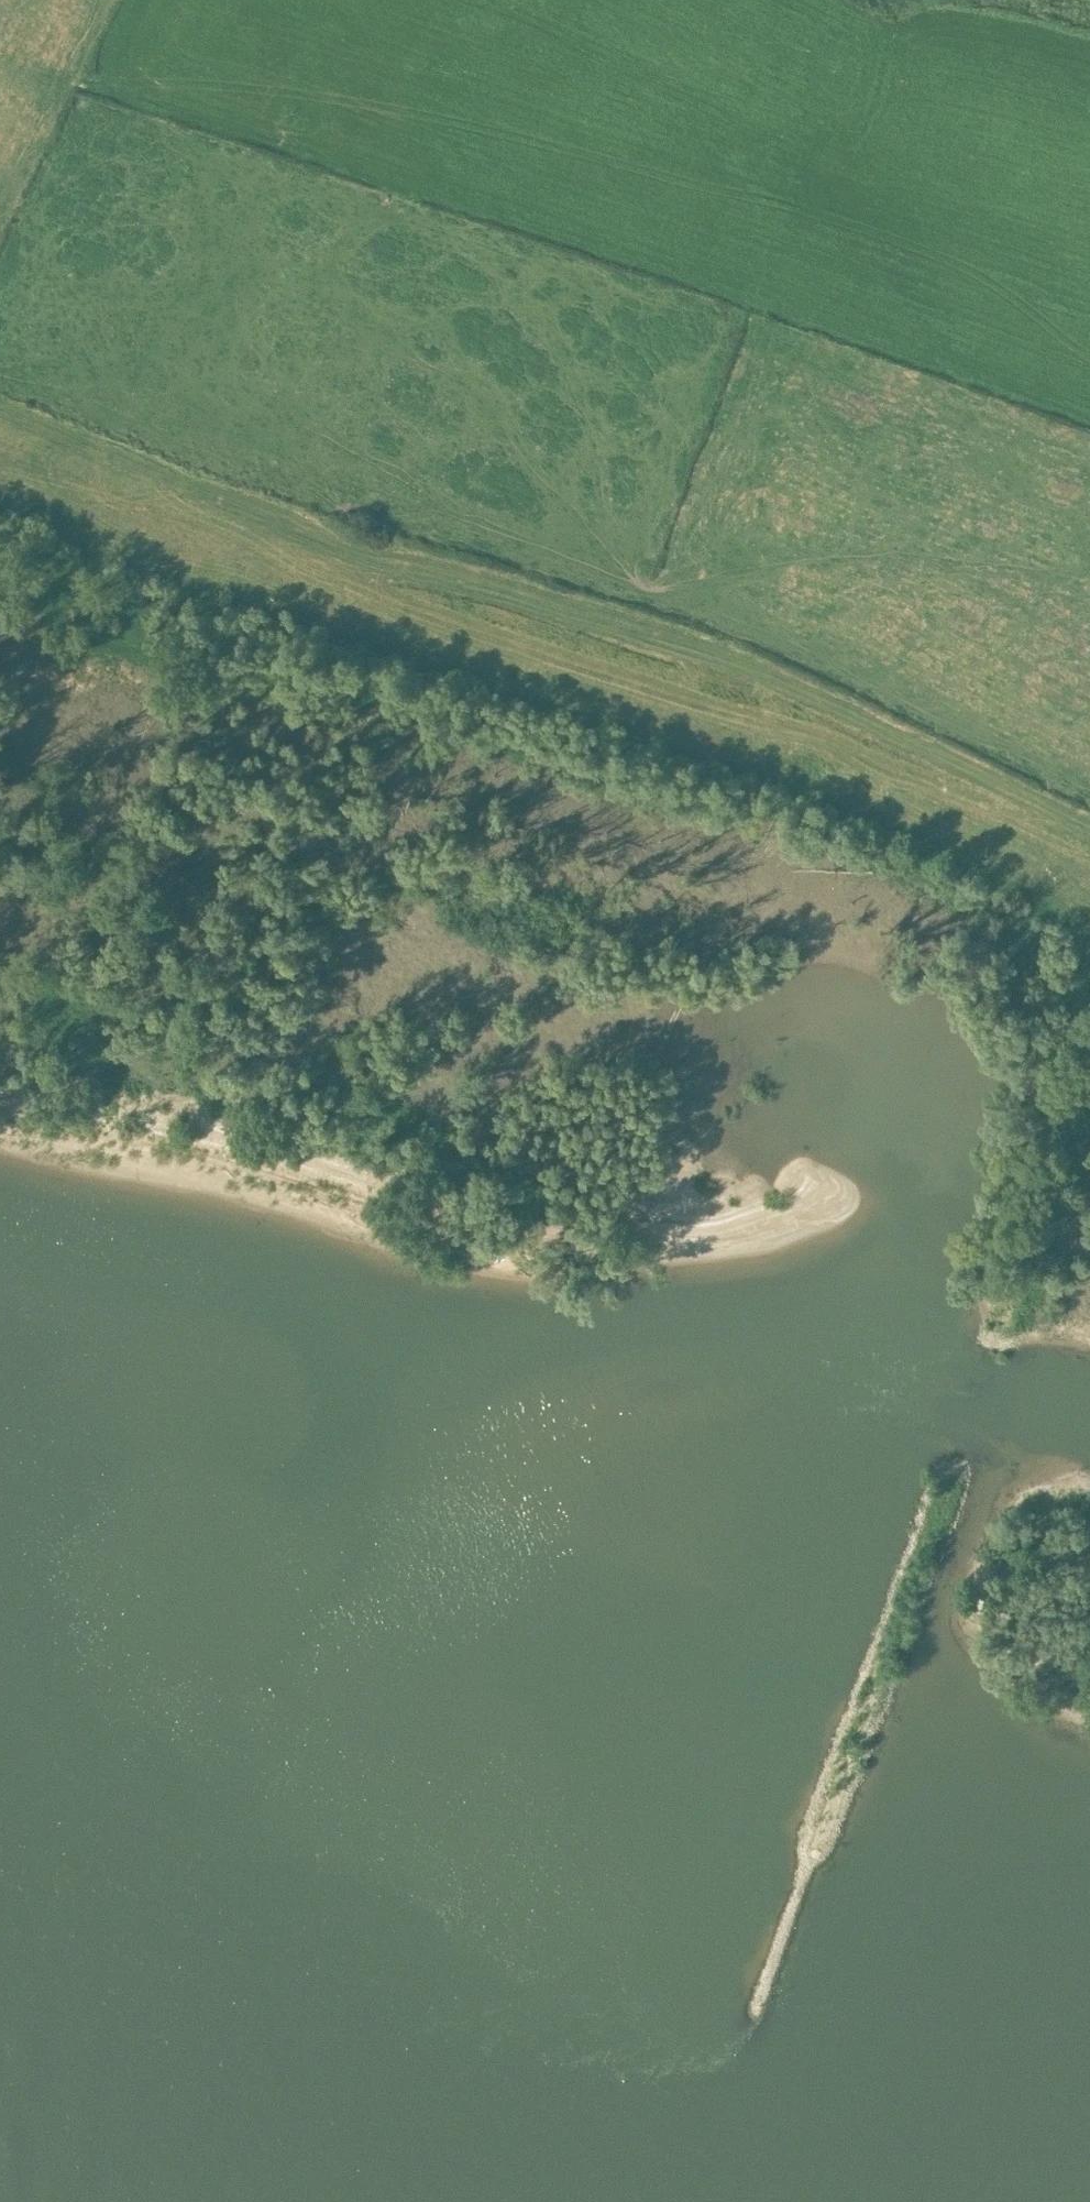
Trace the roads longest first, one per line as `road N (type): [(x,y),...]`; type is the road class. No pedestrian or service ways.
road 1 (track): [(0,397),(359,543),(718,645),(1089,811)]

